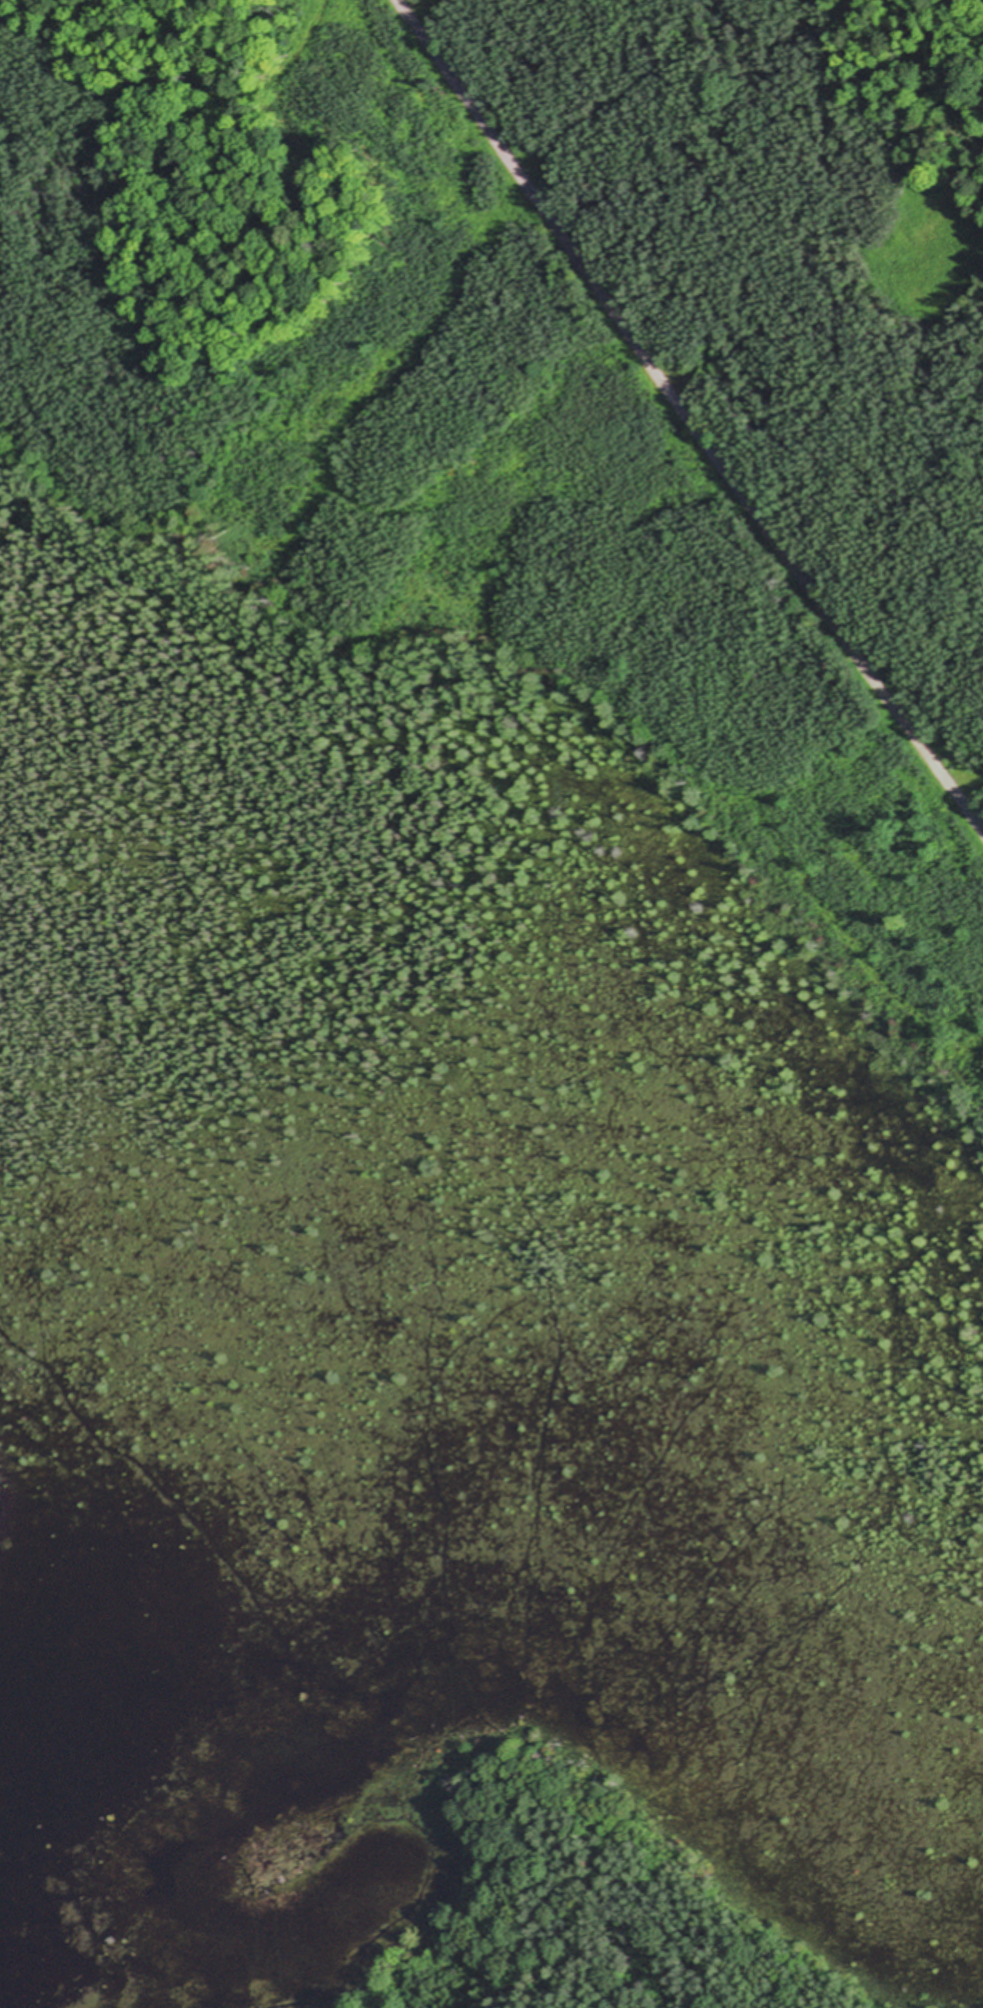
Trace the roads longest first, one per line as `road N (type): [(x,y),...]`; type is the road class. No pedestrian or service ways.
road 1 (residential): [(982,834),(395,0)]

